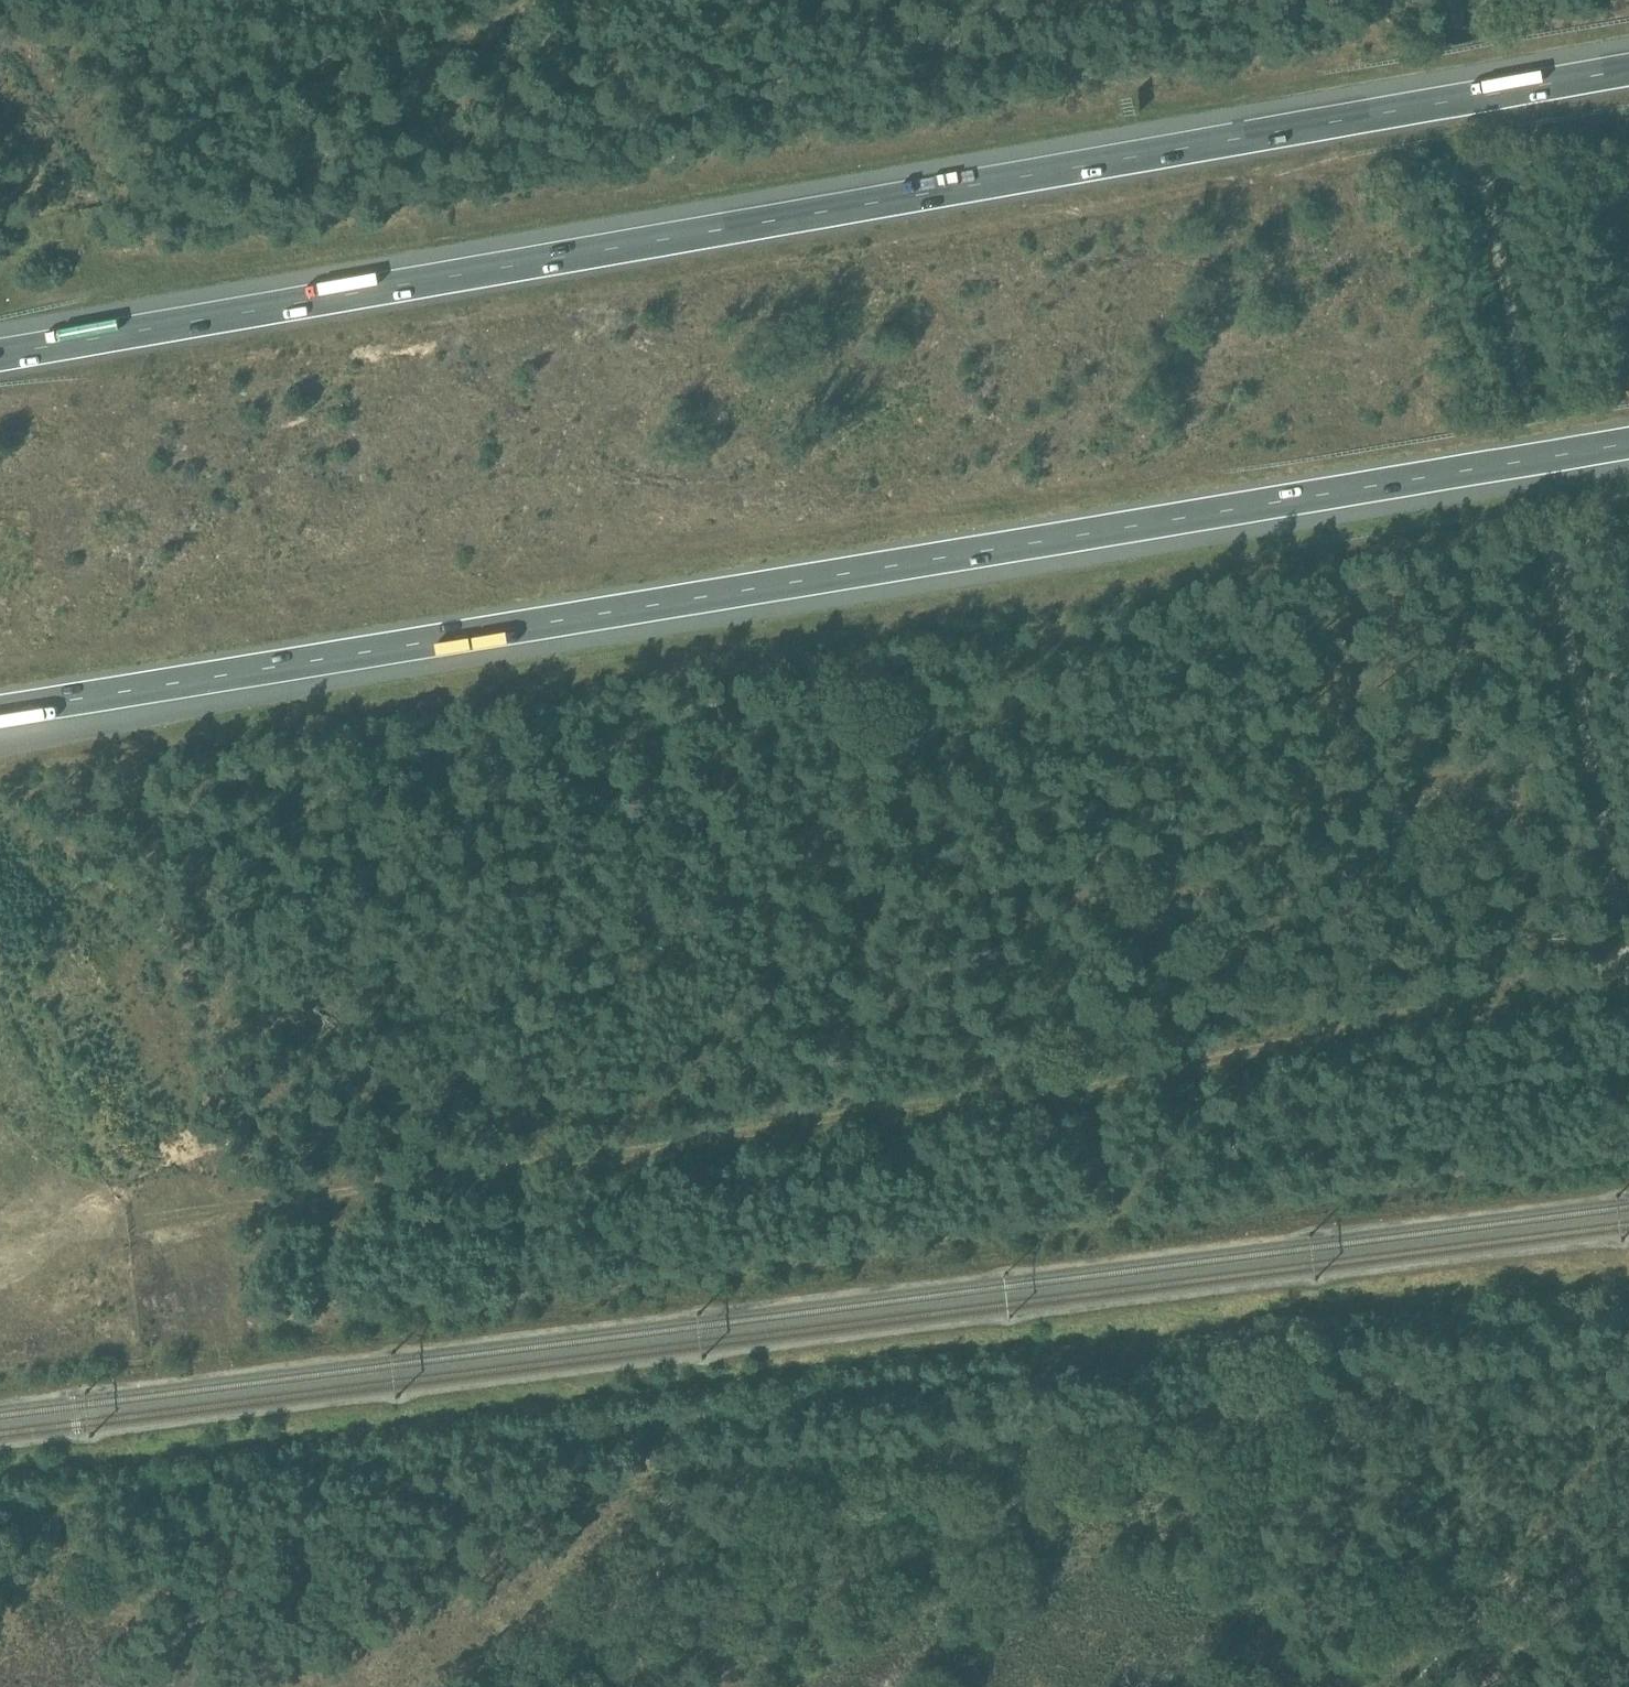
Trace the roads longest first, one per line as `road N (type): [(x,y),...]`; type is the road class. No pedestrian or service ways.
road 1 (track): [(0,1264),(84,1223),(1017,1098),(1409,1014),(1628,977)]
road 2 (motorway): [(1628,70),(0,355)]
road 3 (motorway): [(0,712),(1628,443)]
road 4 (track): [(1628,1282),(1230,1334),(1134,1359),(914,1365),(0,1475)]
road 5 (track): [(581,1497),(1628,1372)]
road 6 (track): [(1455,0),(1628,954)]
road 7 (track): [(796,0),(895,24),(1114,0)]

